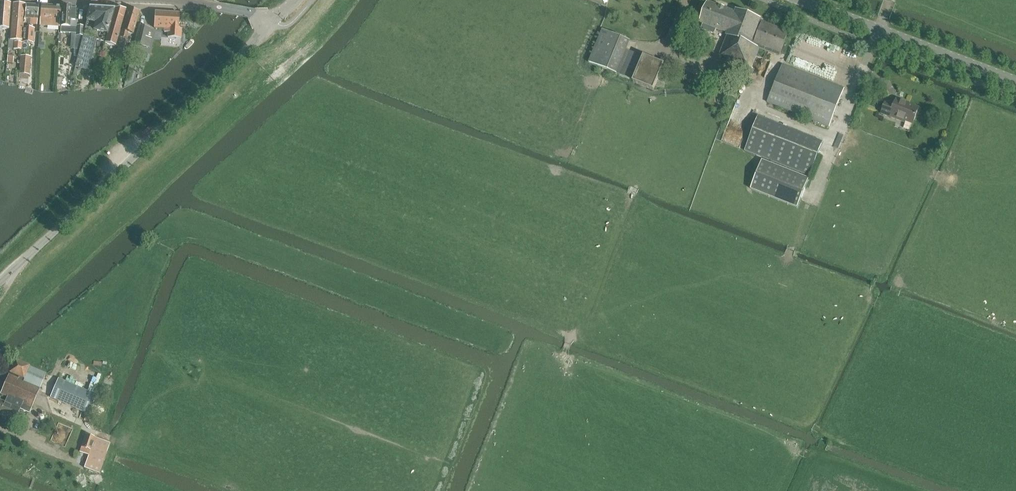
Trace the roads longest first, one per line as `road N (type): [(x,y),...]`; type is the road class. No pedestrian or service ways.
road 1 (unclassified): [(0,281),(274,22)]
road 2 (tertiary): [(1015,81),(800,0)]

